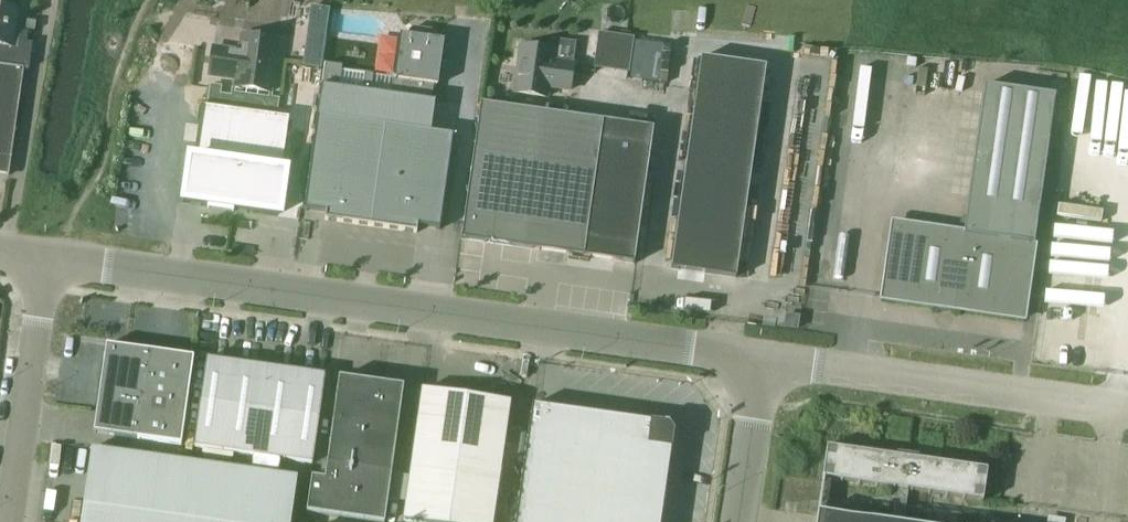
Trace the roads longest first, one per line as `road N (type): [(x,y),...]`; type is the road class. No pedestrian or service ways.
road 1 (unclassified): [(758,364),(43,260)]
road 2 (unclassified): [(1127,415),(758,364)]
road 3 (unclassified): [(7,521),(43,260)]
road 4 (unclassified): [(5,255),(49,0)]
road 5 (unclassified): [(736,521),(758,364)]

